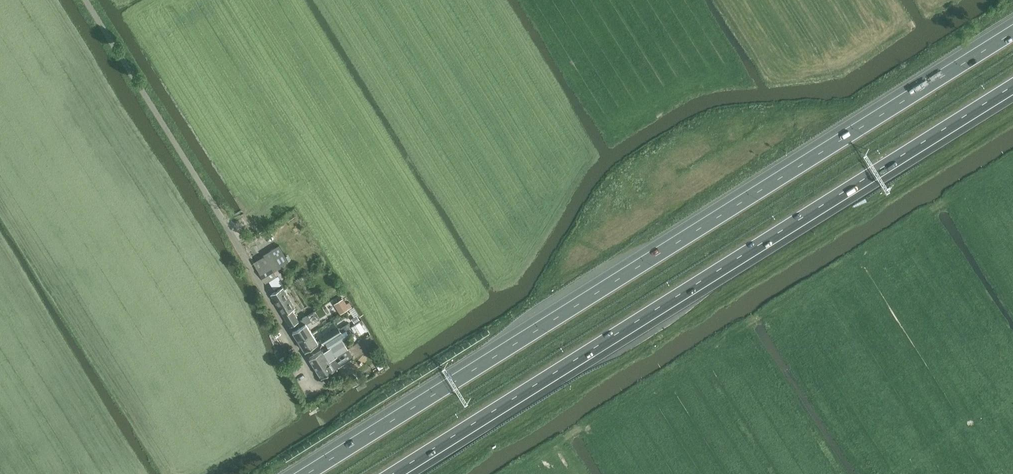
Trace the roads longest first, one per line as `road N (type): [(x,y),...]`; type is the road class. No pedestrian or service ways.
road 1 (motorway): [(1012,33),(308,473)]
road 2 (motorway): [(401,473),(1012,91)]

